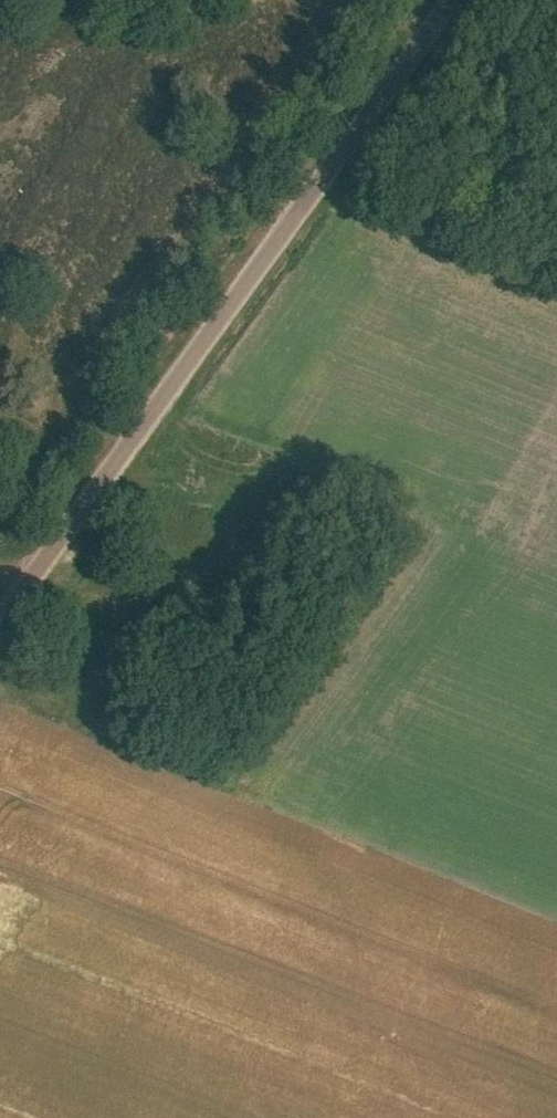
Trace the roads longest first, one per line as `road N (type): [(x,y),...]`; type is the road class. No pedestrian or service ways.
road 1 (tertiary): [(451,0),(0,617)]

